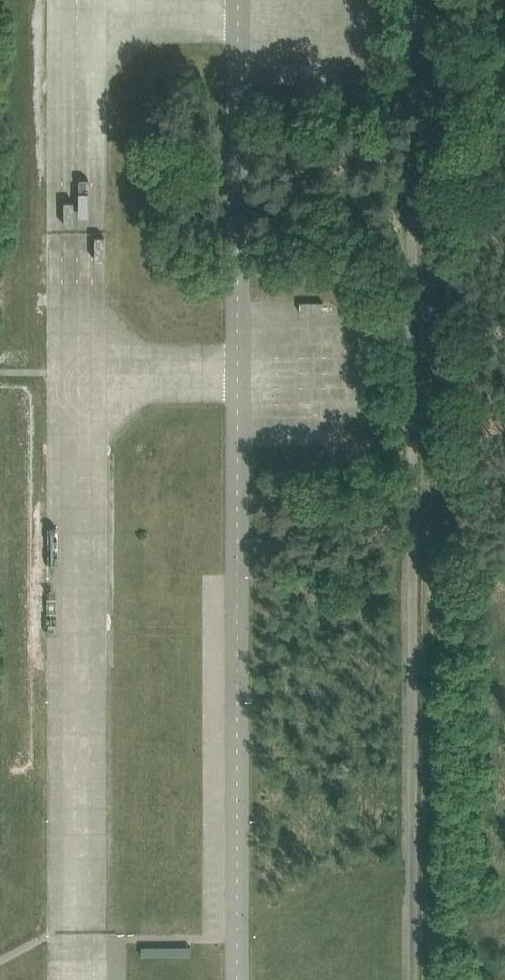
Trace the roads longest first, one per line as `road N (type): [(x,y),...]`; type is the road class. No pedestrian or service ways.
road 1 (track): [(451,0),(454,979)]
road 2 (unclassified): [(237,979),(238,0)]

